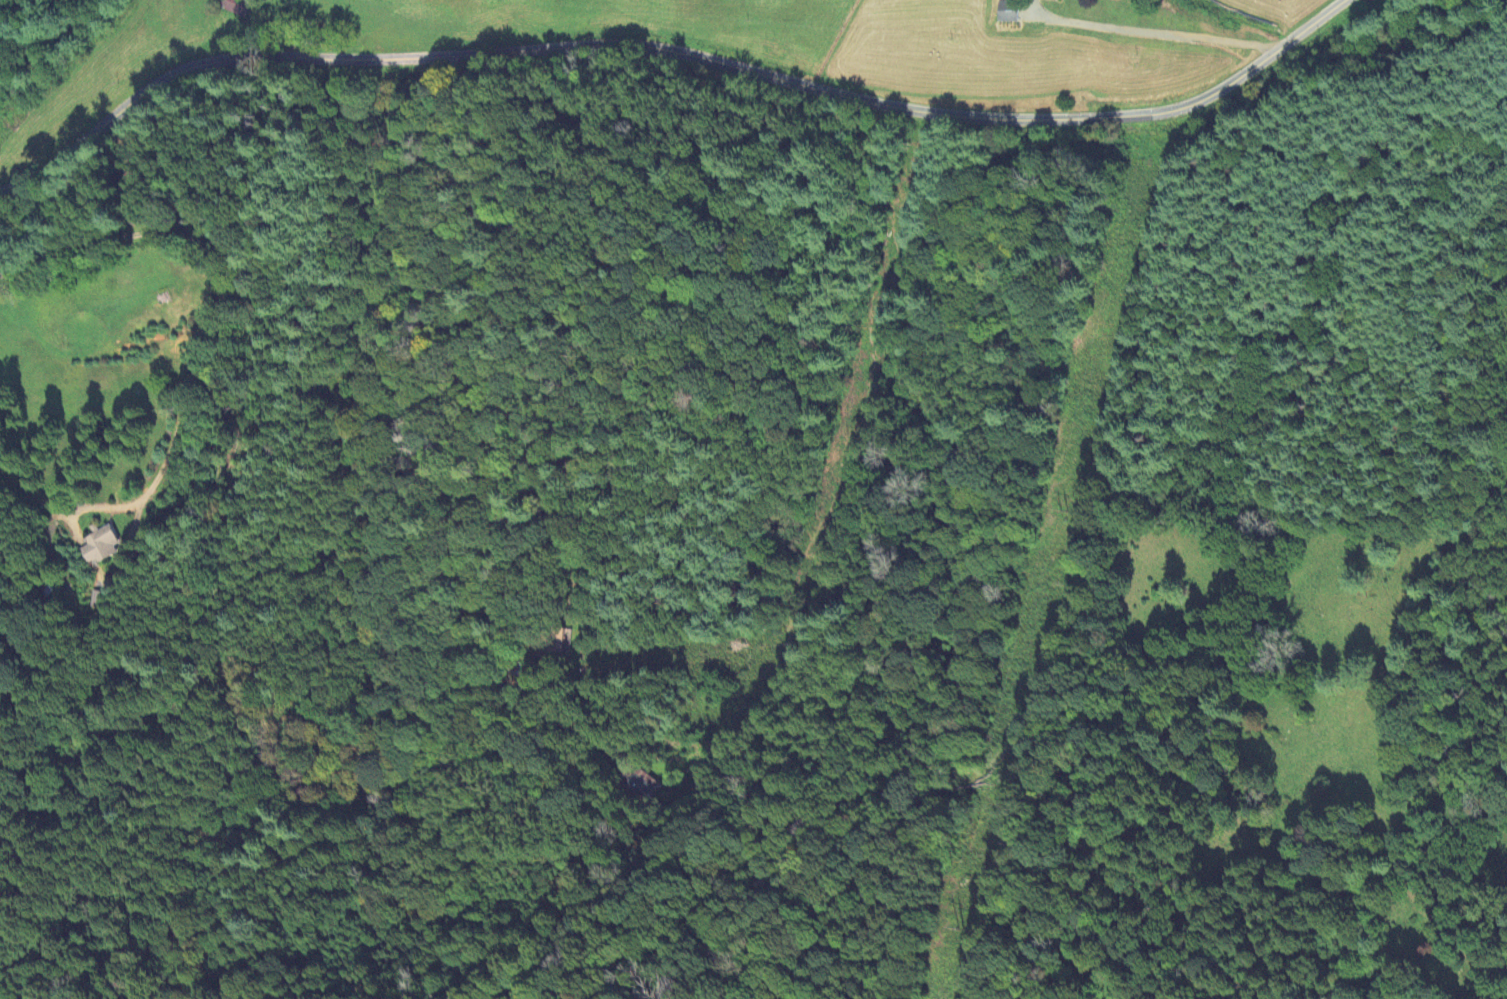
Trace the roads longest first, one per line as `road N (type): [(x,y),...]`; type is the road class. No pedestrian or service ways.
road 1 (tertiary): [(0,193),(48,169),(175,72),(246,59),(649,48),(863,104),(989,120),(1114,120),(1198,105),(1257,66)]

